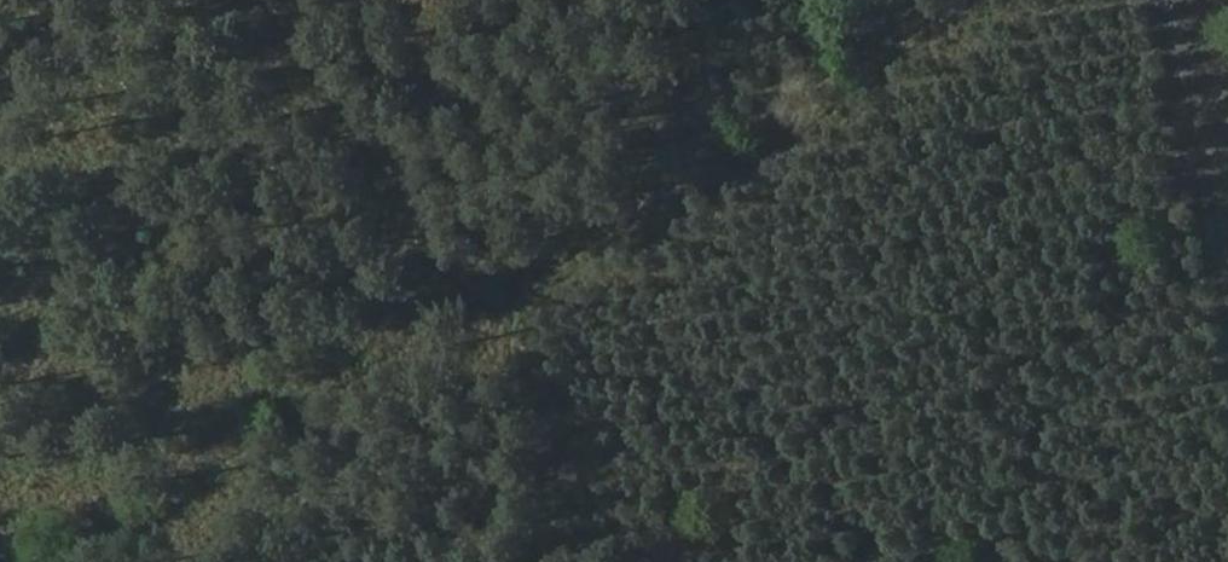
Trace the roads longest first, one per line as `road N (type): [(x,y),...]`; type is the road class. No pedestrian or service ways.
road 1 (track): [(1167,0),(1227,262)]

